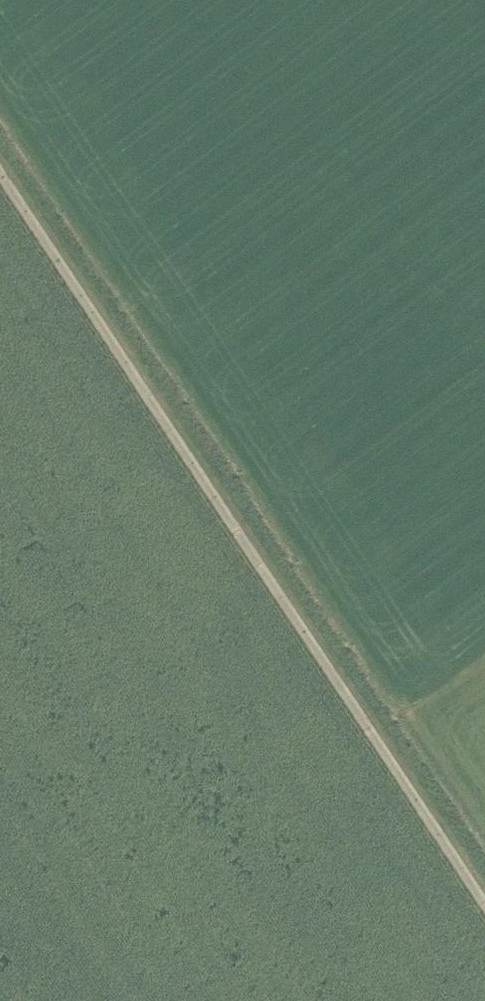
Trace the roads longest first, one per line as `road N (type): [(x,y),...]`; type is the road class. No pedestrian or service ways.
road 1 (track): [(484,900),(0,174)]

